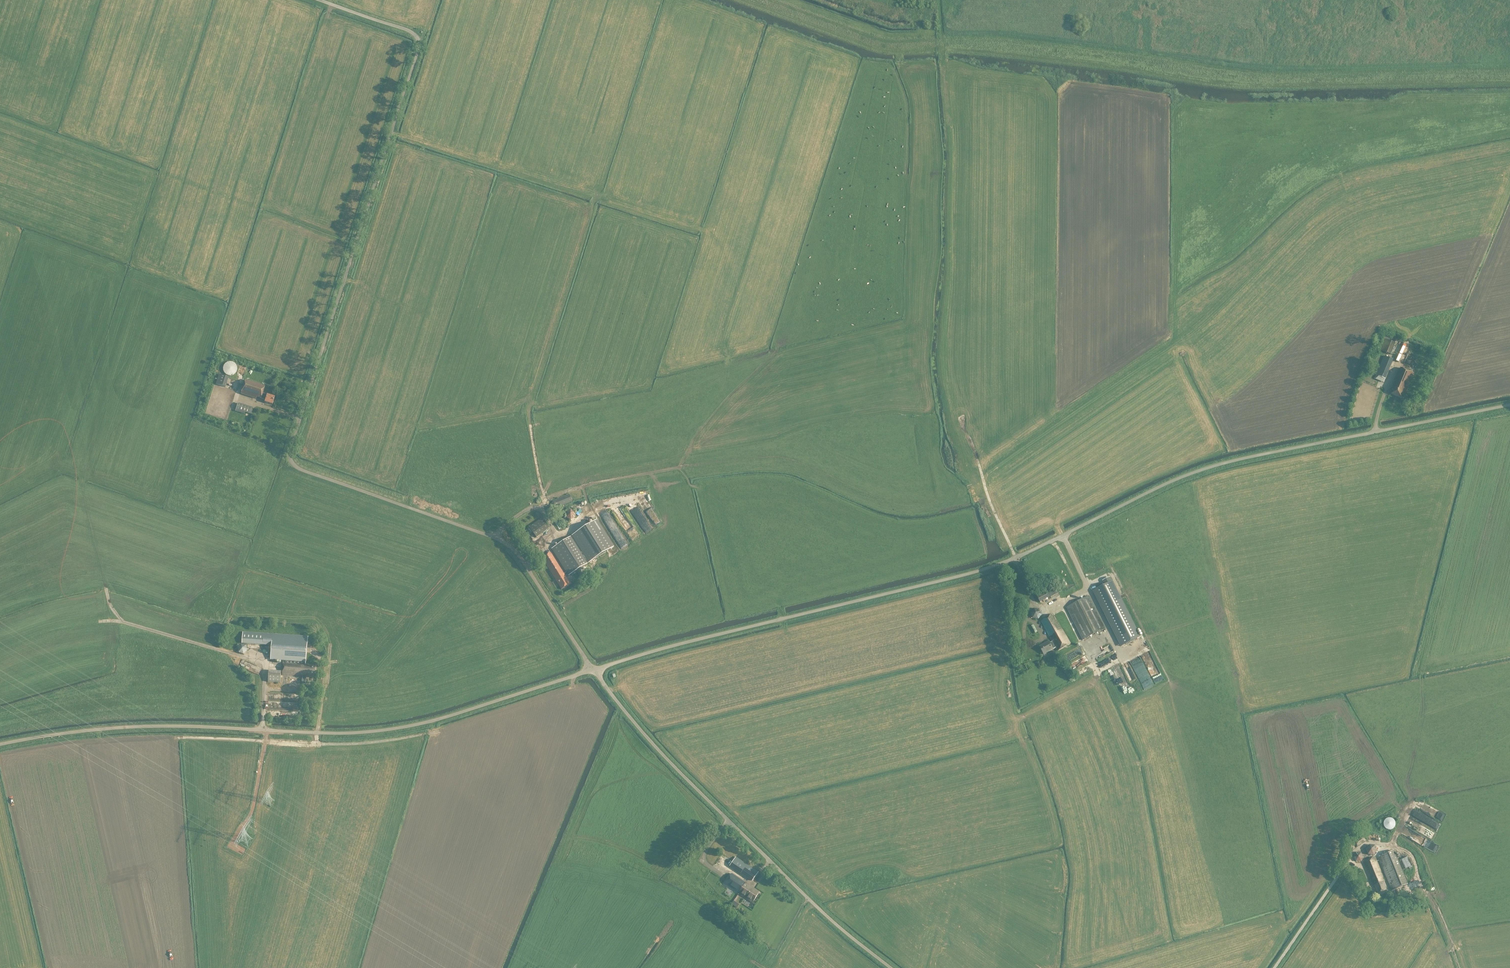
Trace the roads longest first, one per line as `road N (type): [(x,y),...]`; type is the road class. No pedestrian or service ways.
road 1 (unclassified): [(591,668),(978,570),(1231,460),(1509,403)]
road 2 (unclassified): [(591,668),(512,546),(288,457),(418,50),(408,29),(326,0)]
road 3 (track): [(937,0),(951,152),(946,380),(1033,601),(1052,604)]
road 4 (unclassified): [(0,751),(168,729),(393,728),(591,668)]
road 5 (unclassified): [(892,967),(823,913),(703,794),(591,668)]

